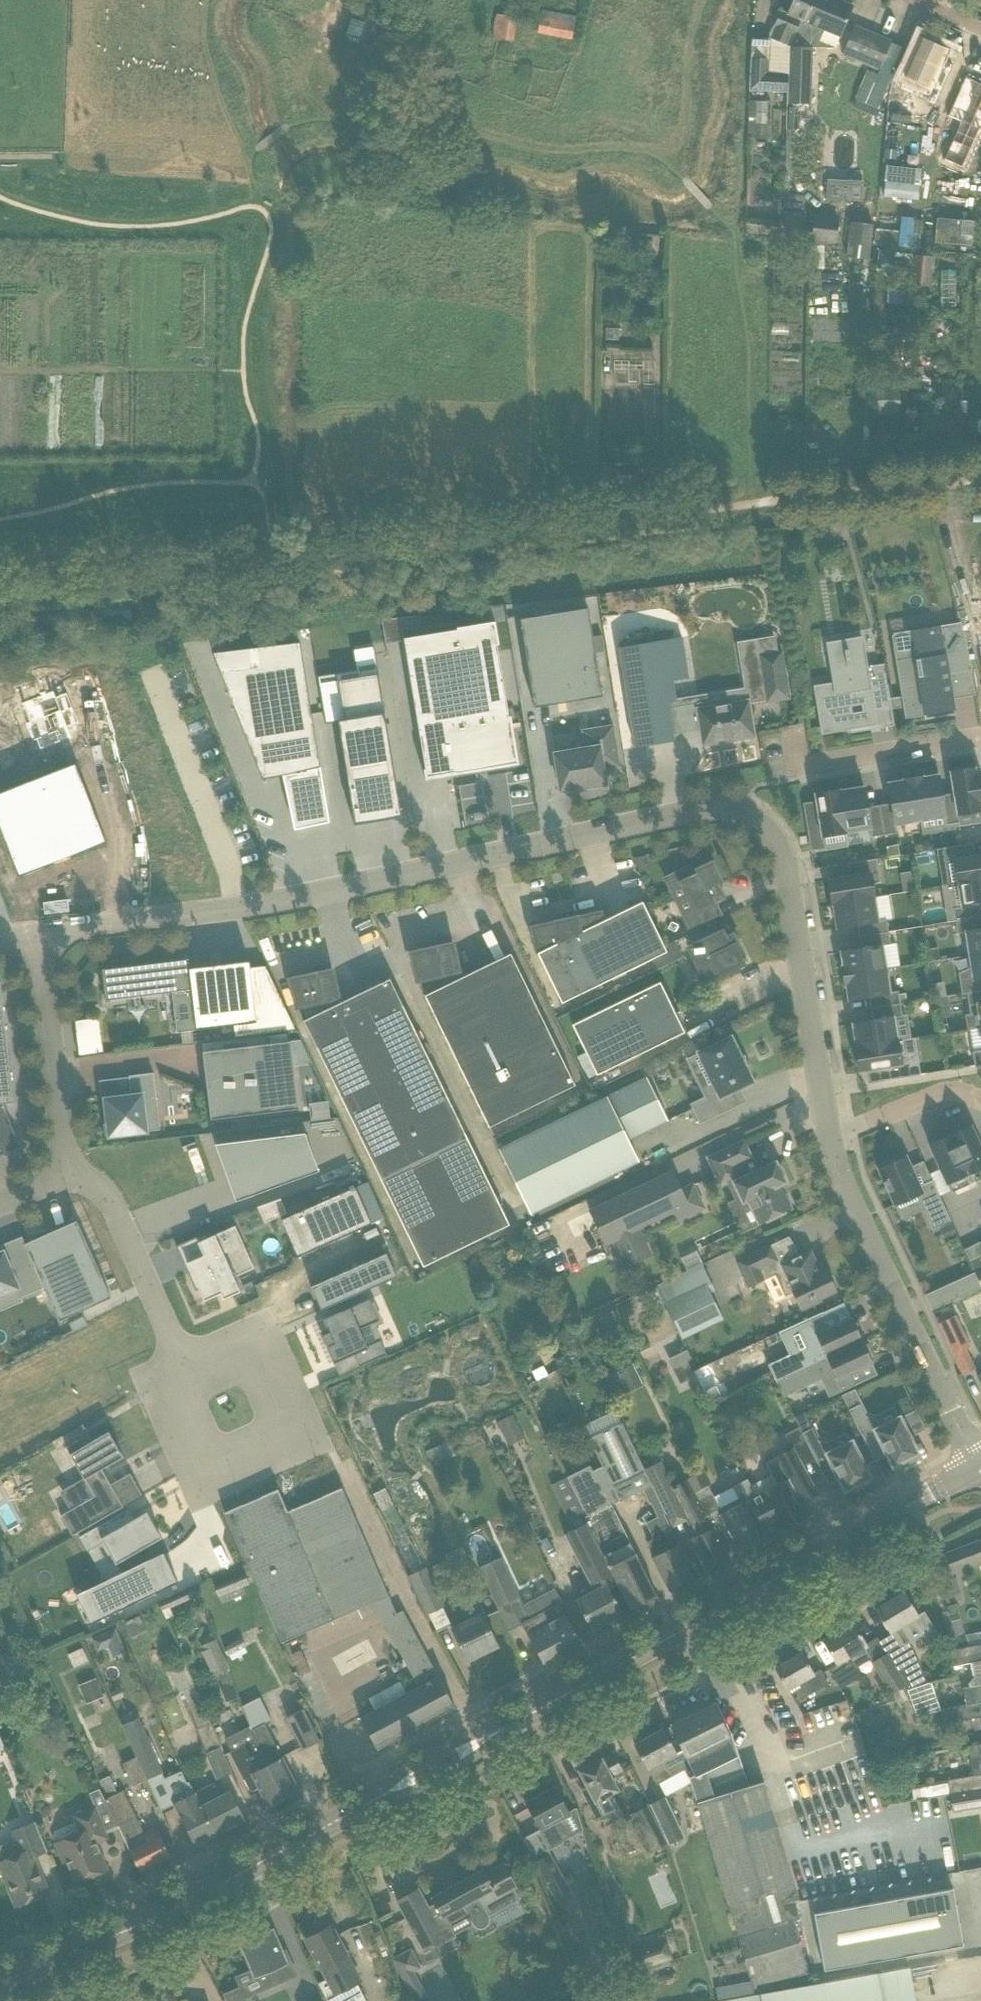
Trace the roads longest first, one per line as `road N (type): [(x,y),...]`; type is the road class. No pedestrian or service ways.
road 1 (unclassified): [(827,1139),(784,859),(767,826),(733,808),(238,910),(34,936)]
road 2 (track): [(0,594),(980,476)]
road 3 (tertiary): [(493,1734),(980,1466)]
road 4 (tertiary): [(0,1981),(152,1919),(383,1794)]
road 5 (residential): [(188,1380),(262,1348),(302,1441),(207,1481),(167,1388)]
road 6 (unclassified): [(980,1465),(893,1293),(827,1139)]
road 7 (residential): [(60,1168),(118,1213),(188,1380)]
road 8 (residential): [(60,1168),(64,1150),(34,936)]
road 9 (residential): [(791,732),(796,769),(980,735)]
road 10 (residential): [(980,1101),(955,1089),(827,1139)]
road 11 (tertiary): [(383,1794),(425,1786),(463,1765),(493,1734)]
road 12 (tertiary): [(493,1734),(450,1744),(409,1766),(383,1794)]

